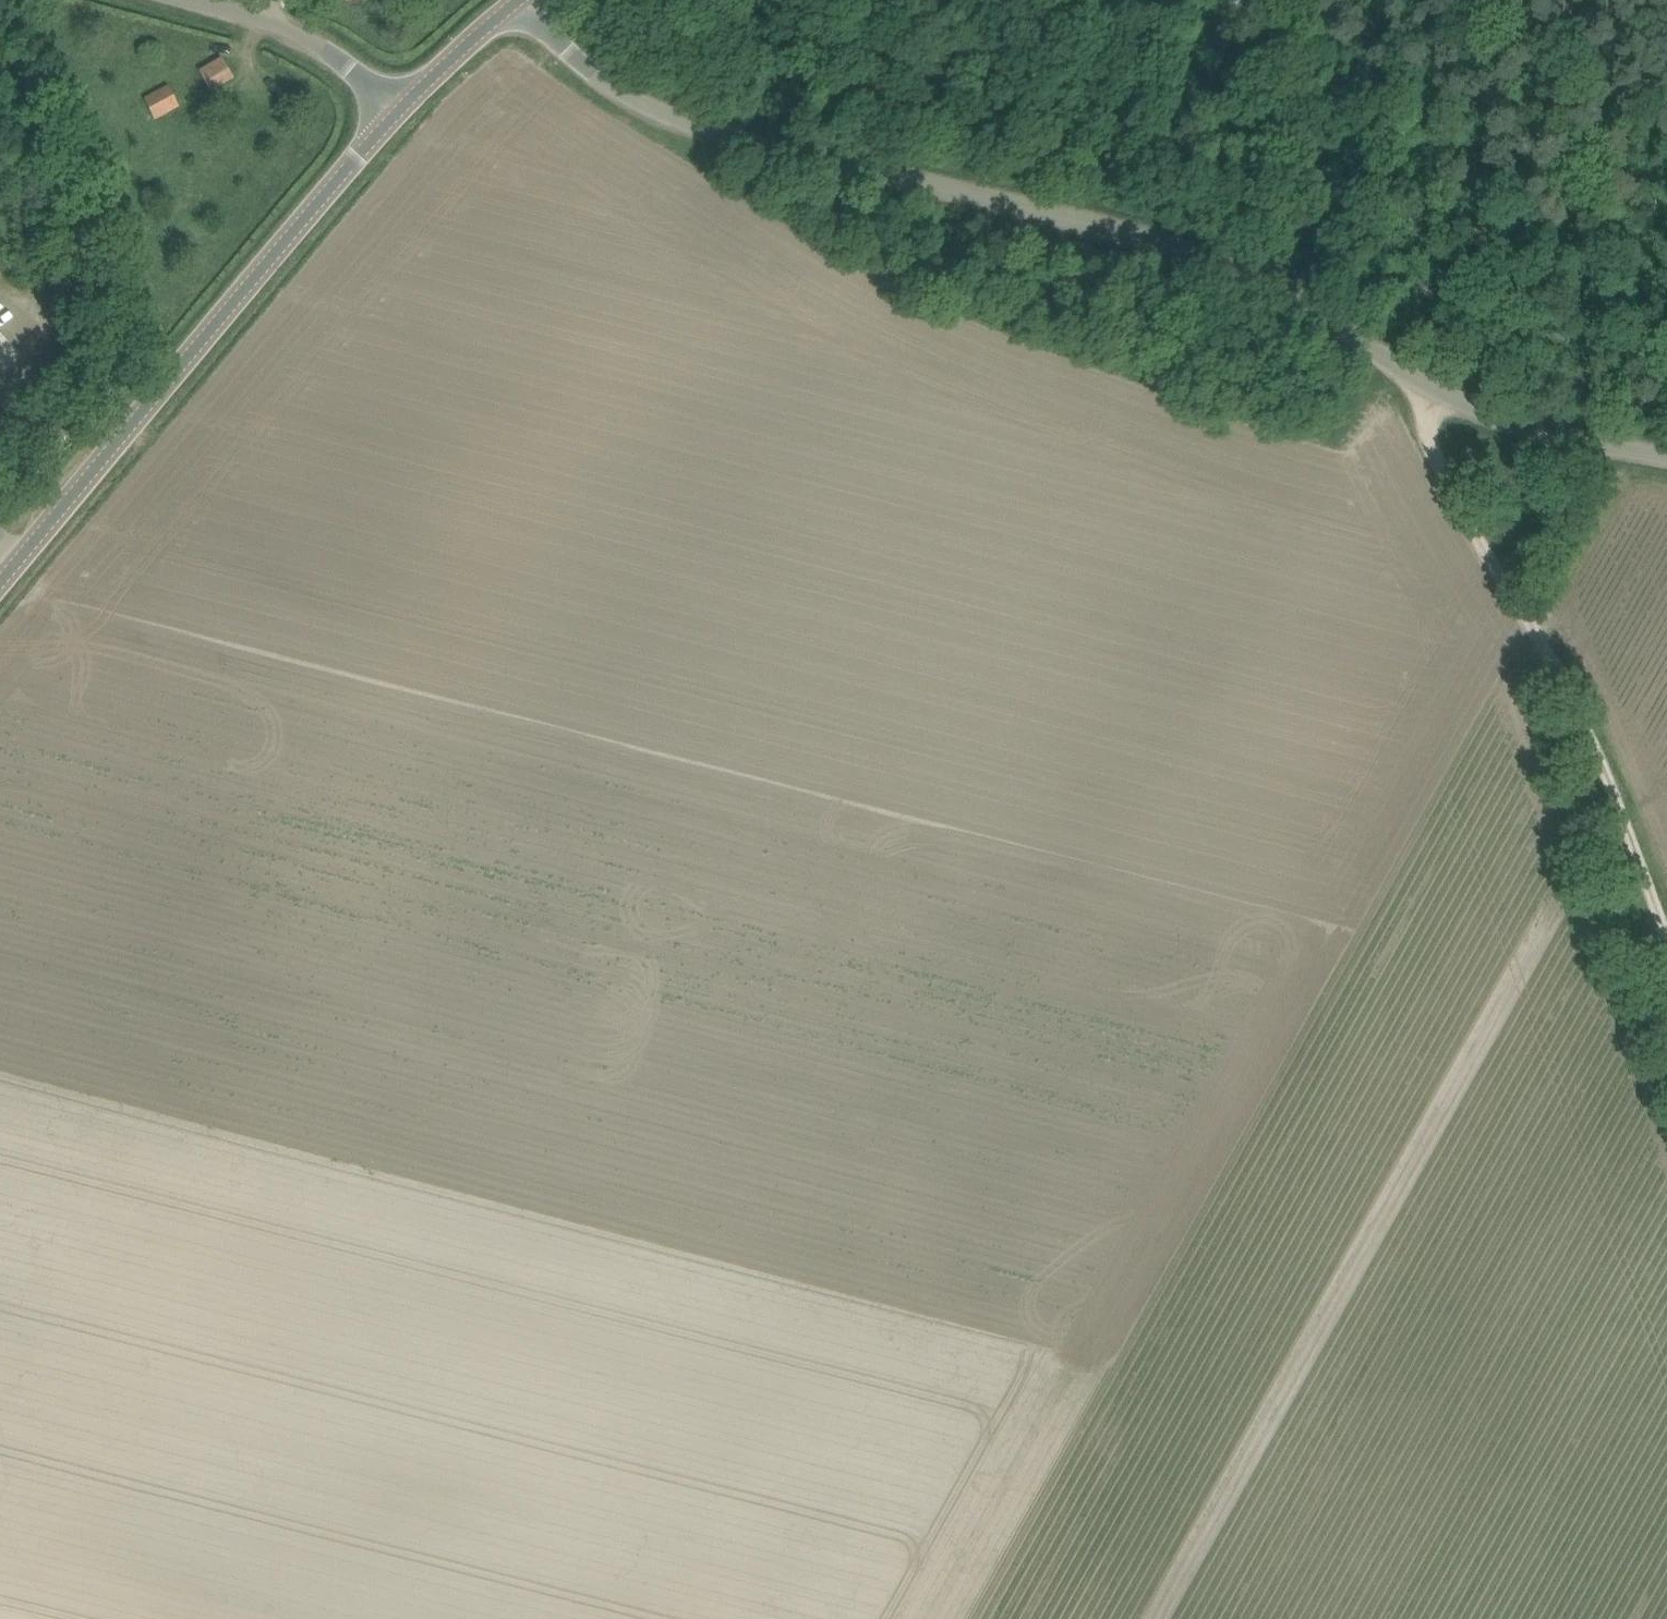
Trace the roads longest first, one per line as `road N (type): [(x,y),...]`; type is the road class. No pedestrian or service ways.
road 1 (unclassified): [(1666,457),(1464,409),(1330,317),(1160,238),(657,112),(561,44),(518,0)]
road 2 (track): [(1421,381),(1424,414),(1542,644),(1666,970)]
road 3 (tertiary): [(0,590),(405,105)]
road 4 (unclassified): [(405,105),(285,27),(203,0)]
road 5 (tertiary): [(405,105),(518,0)]

